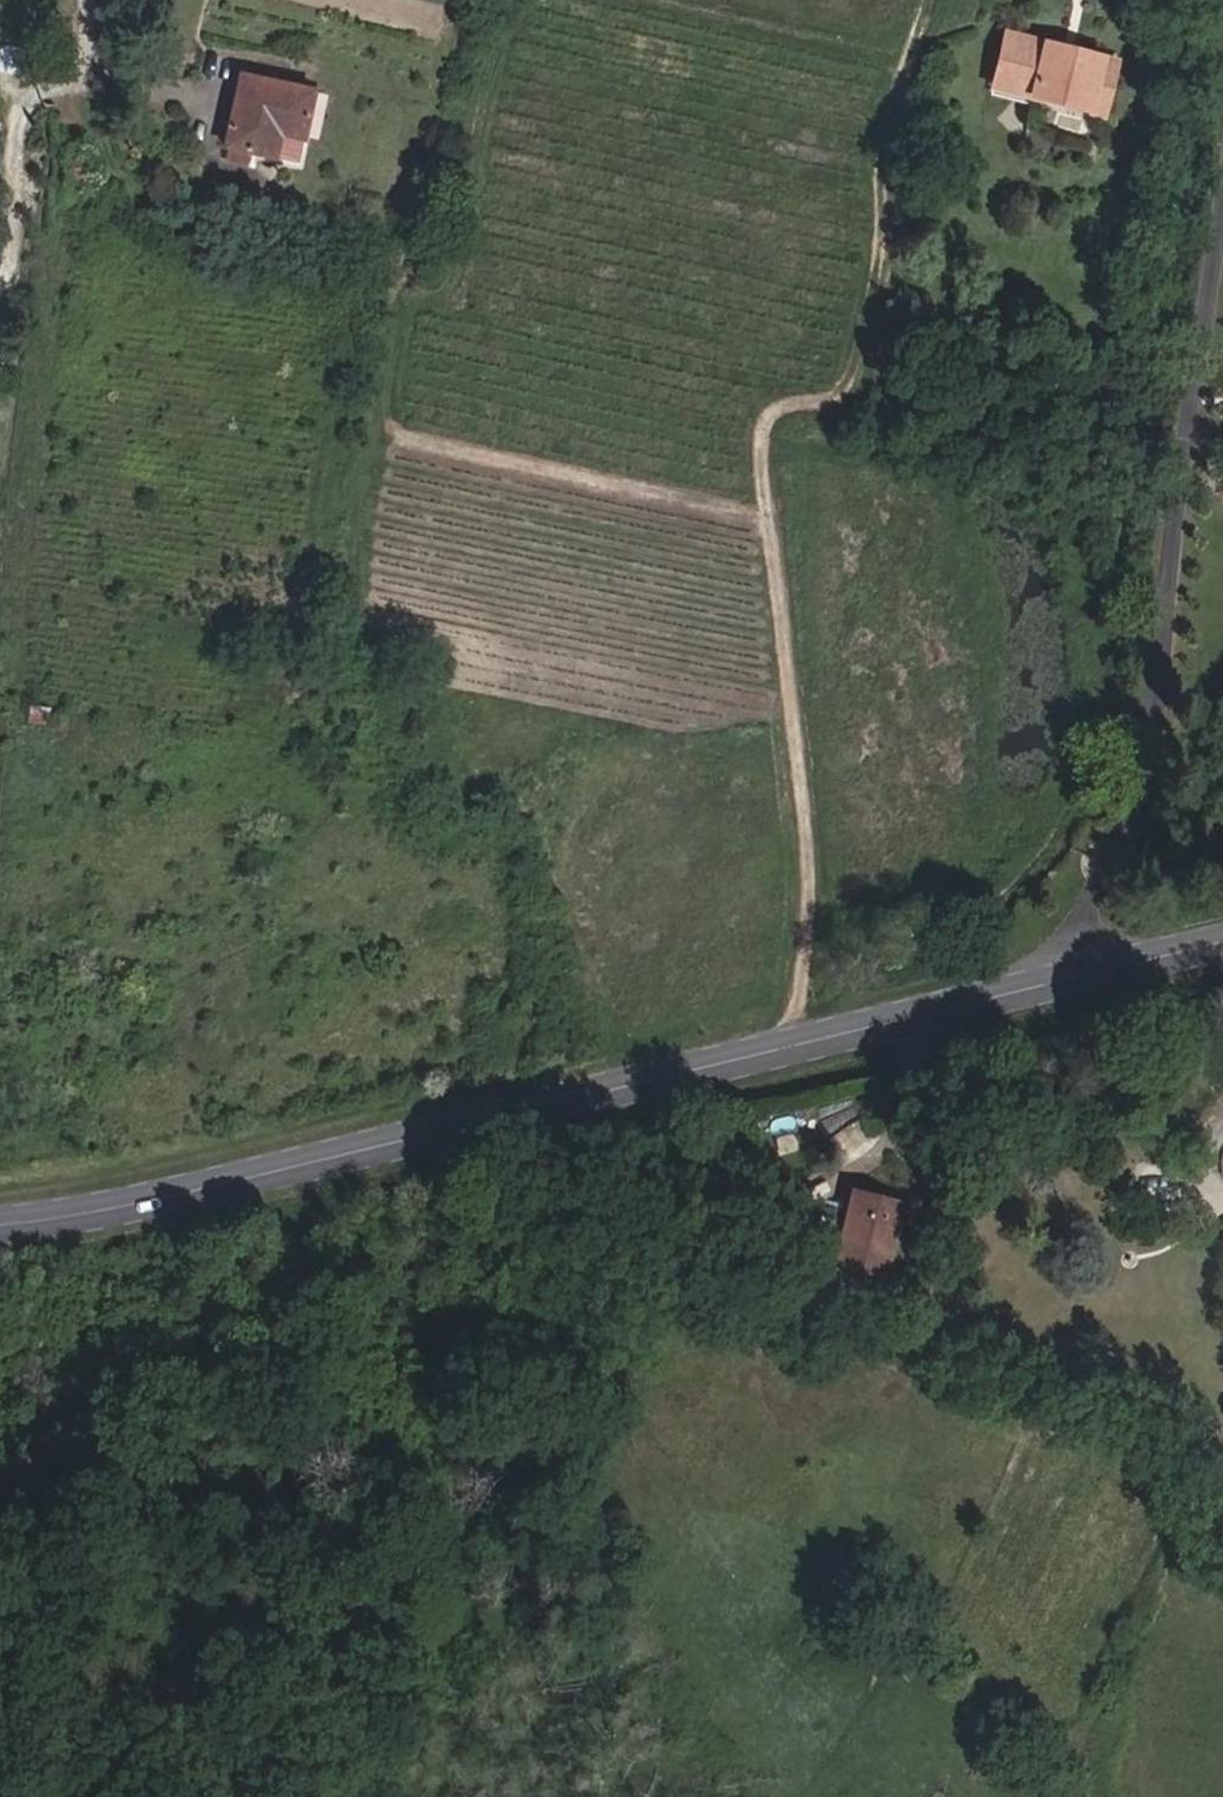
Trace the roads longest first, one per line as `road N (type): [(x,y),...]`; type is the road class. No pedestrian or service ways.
road 1 (tertiary): [(0,1225),(375,1149),(1222,942)]
road 2 (track): [(785,1320),(587,1366),(484,1615),(361,1796)]

